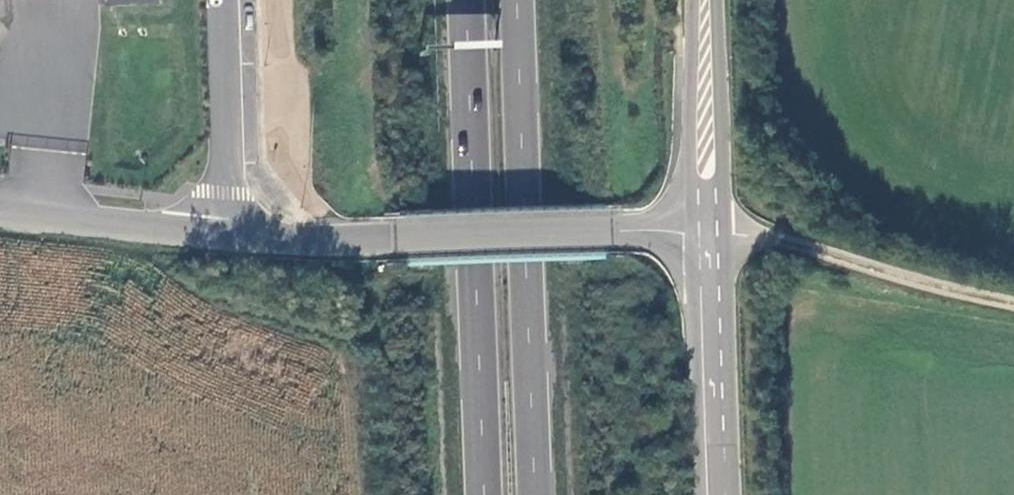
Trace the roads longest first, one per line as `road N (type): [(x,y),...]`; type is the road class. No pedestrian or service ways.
road 1 (trunk): [(535,494),(515,0)]
road 2 (trunk): [(466,0),(484,494)]
road 3 (unclassified): [(716,232),(343,242),(223,236)]
road 4 (track): [(1013,301),(762,236),(716,232)]
road 5 (tertiary): [(716,232),(723,494)]
road 6 (unclassified): [(221,0),(223,236)]
road 7 (tertiary): [(709,0),(716,232)]
road 8 (unclassified): [(223,236),(0,211)]

